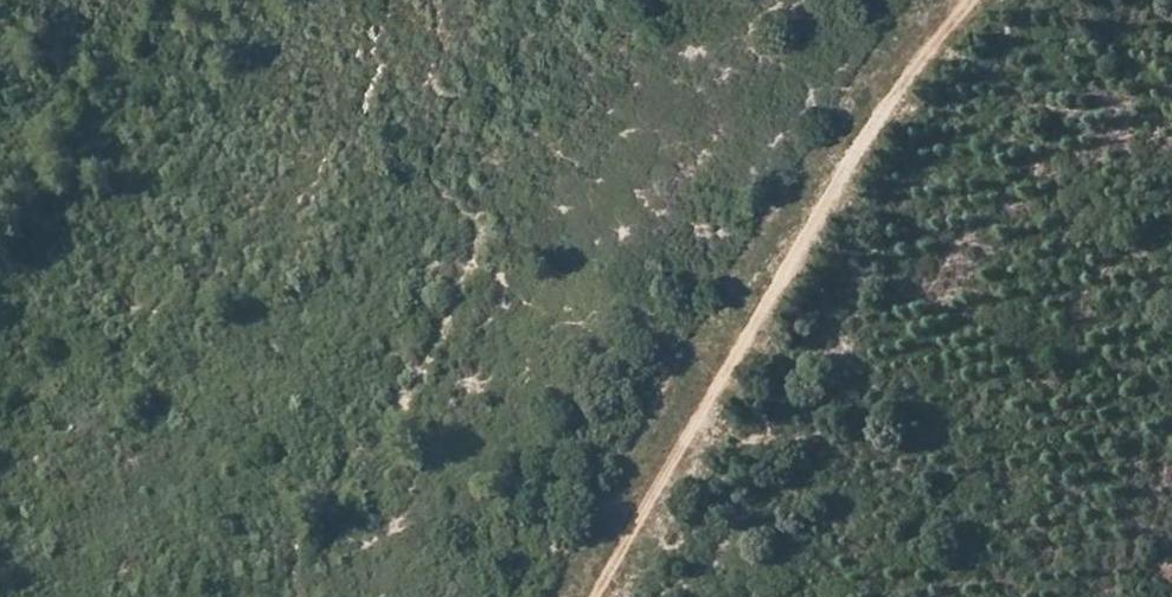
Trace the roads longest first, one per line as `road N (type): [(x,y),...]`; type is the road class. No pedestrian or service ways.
road 1 (track): [(967,0),(868,126),(595,596)]

